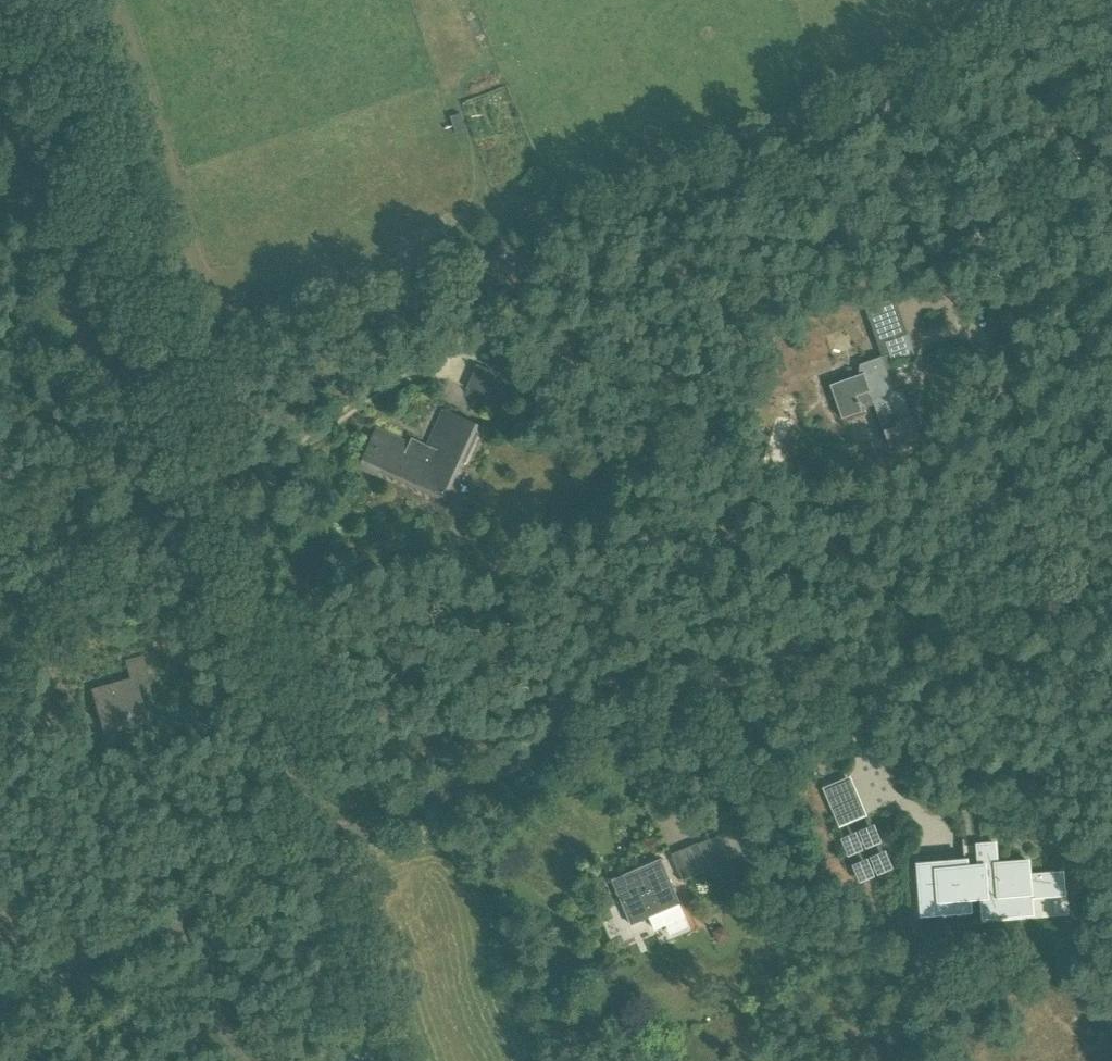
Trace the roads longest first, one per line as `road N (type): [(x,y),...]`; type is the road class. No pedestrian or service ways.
road 1 (unclassified): [(322,843),(581,721),(1111,558)]
road 2 (unclassified): [(322,843),(170,325)]
road 3 (unclassified): [(0,989),(322,843)]
road 4 (track): [(71,0),(170,325)]

